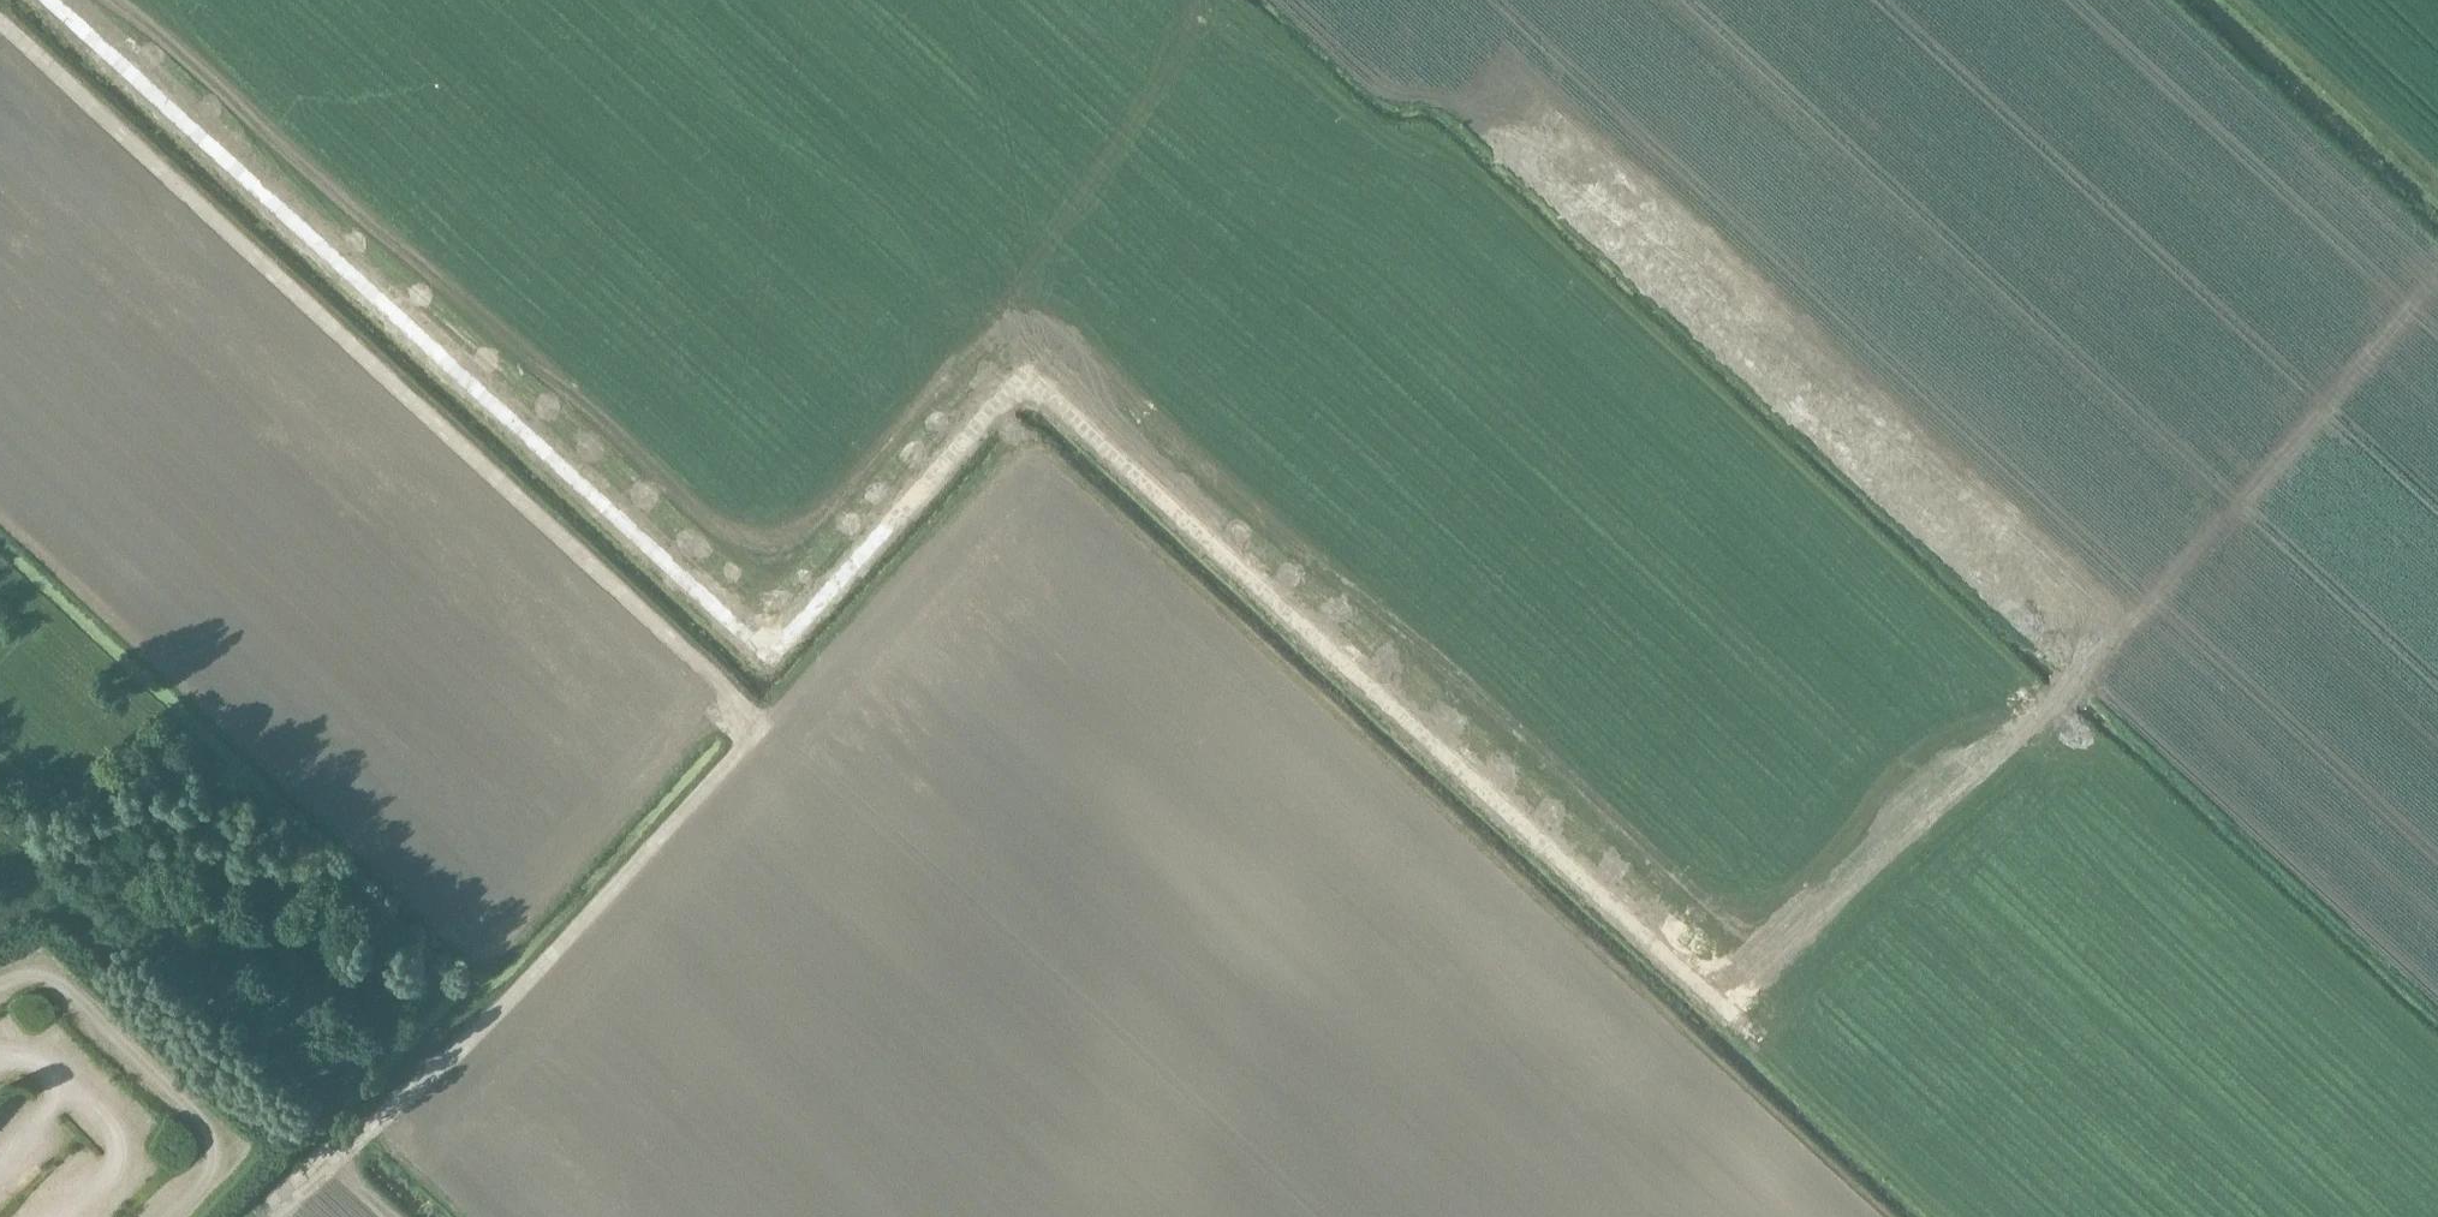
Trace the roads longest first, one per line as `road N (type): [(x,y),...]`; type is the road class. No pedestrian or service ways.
road 1 (track): [(2110,641),(2054,714),(1711,1004),(1037,378),(1009,380),(1212,0)]
road 2 (track): [(279,1216),(713,780),(756,720),(28,42),(0,25)]
road 3 (track): [(1009,380),(777,635),(723,608),(60,0)]

